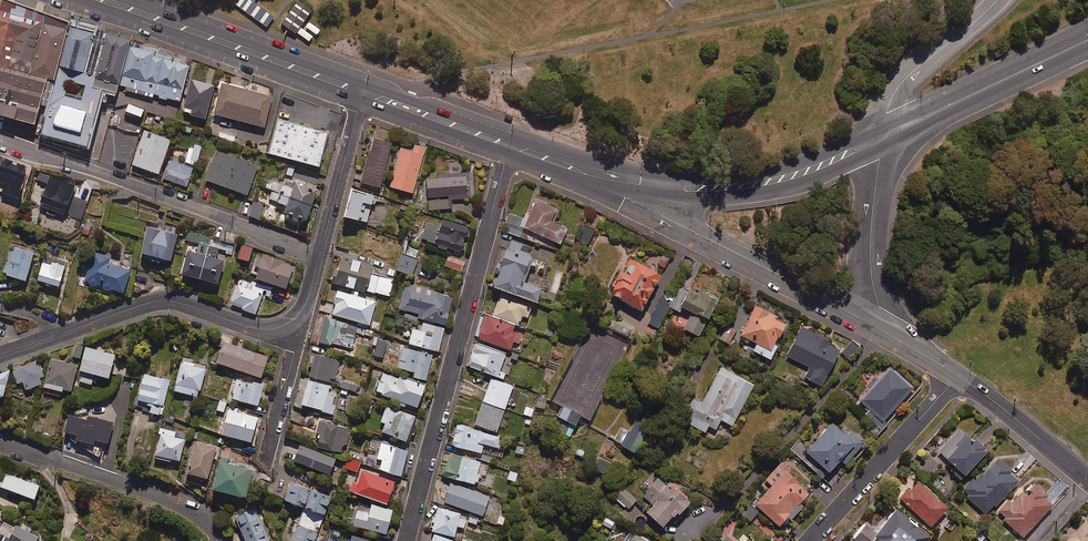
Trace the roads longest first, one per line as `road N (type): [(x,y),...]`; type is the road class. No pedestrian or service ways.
road 1 (residential): [(504,157),(406,540)]
road 2 (residential): [(4,140),(321,254)]
road 3 (residential): [(0,355),(168,300),(265,330),(290,322),(309,303)]
road 4 (tertiary): [(564,154),(683,177),(740,175),(792,166),(845,143),(887,141)]
road 5 (tertiary): [(358,105),(61,0)]
road 6 (tertiary): [(131,0),(365,84)]
road 7 (residential): [(219,540),(175,503),(0,442)]
road 8 (tertiary): [(879,329),(674,223)]
road 9 (tertiary): [(887,141),(838,170),(774,192),(675,200)]
road 10 (residential): [(809,540),(959,374)]
road 11 (tertiary): [(1087,43),(887,141)]
road 12 (residential): [(879,329),(870,259),(887,141)]
road 13 (residential): [(887,141),(898,87),(996,0)]
road 14 (tertiary): [(1087,481),(959,374)]
road 15 (tertiary): [(365,84),(514,137)]
road 16 (tertiary): [(504,157),(358,105)]
road 17 (residential): [(268,452),(309,303)]
road 18 (residential): [(321,254),(358,105)]
road 19 (tertiary): [(564,154),(587,171),(640,181),(675,200)]

